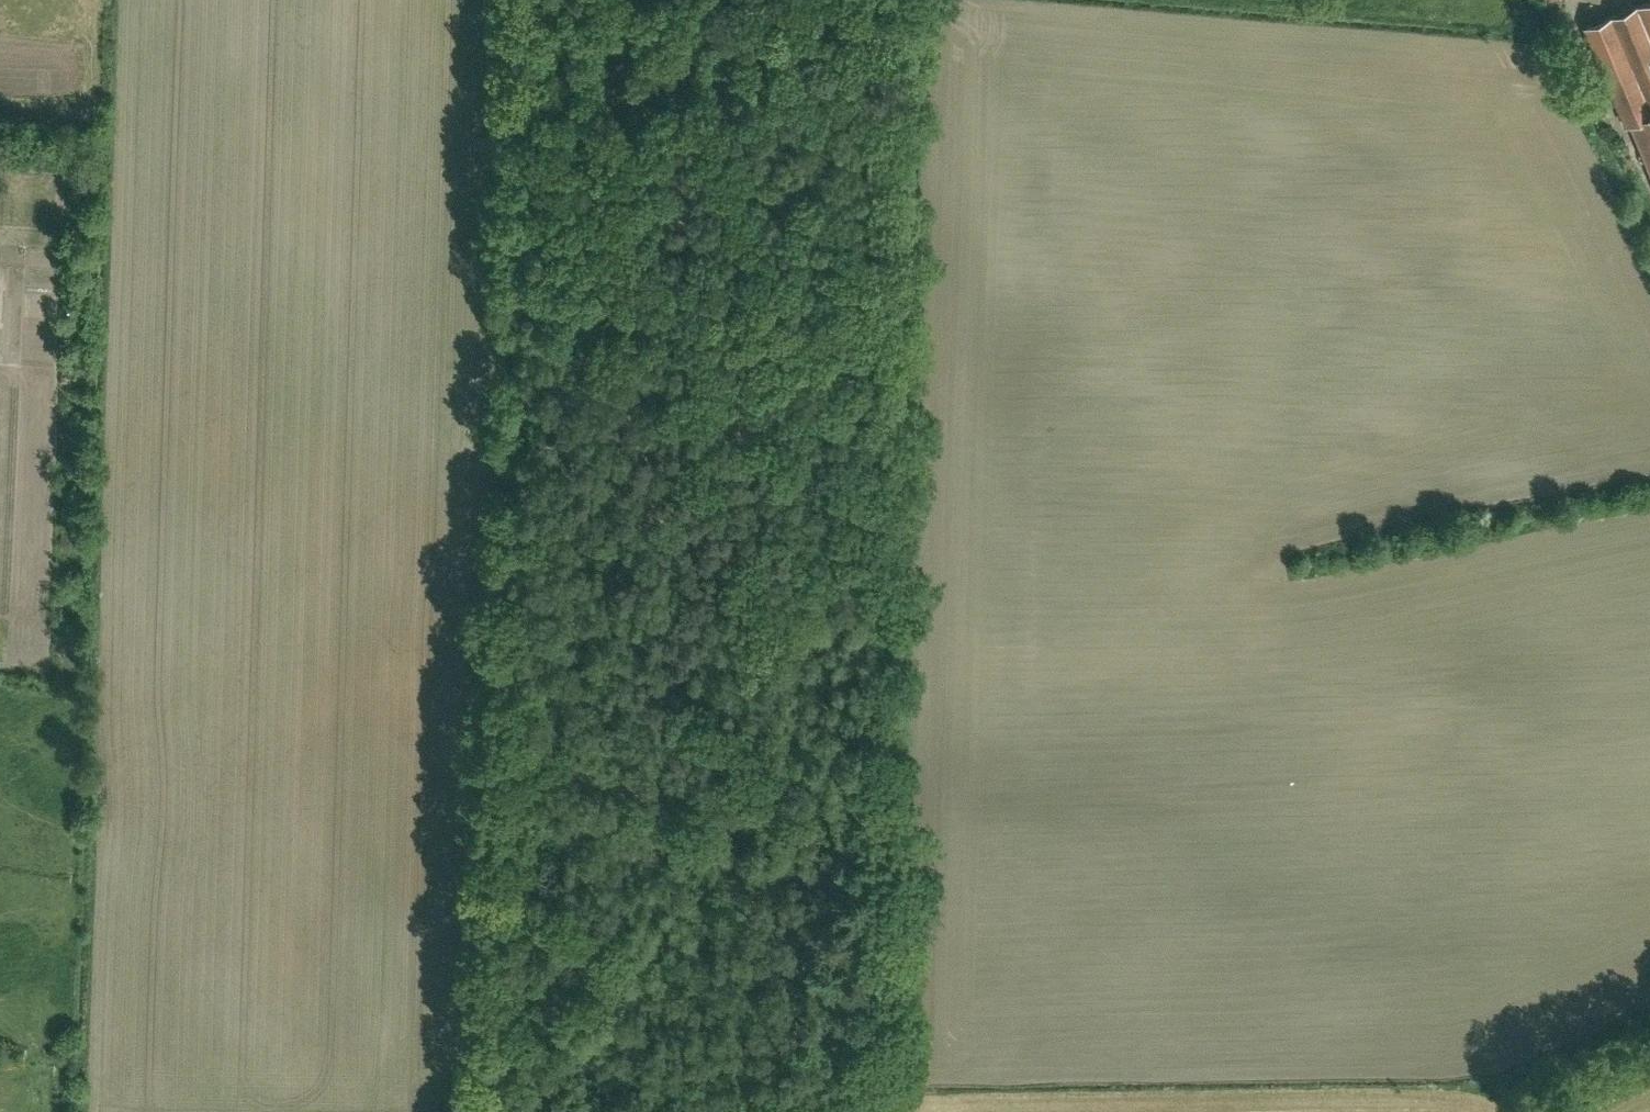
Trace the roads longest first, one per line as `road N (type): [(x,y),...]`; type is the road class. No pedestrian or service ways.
road 1 (track): [(541,0),(504,1111)]

